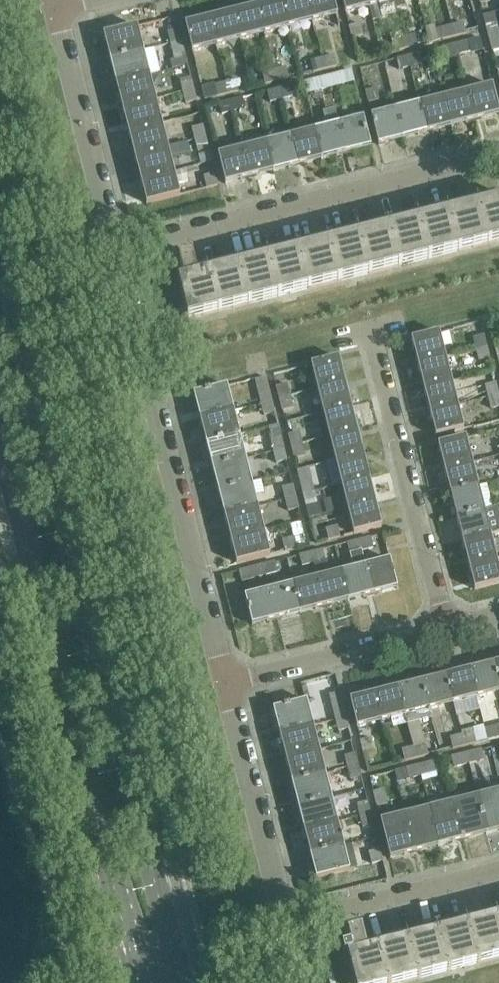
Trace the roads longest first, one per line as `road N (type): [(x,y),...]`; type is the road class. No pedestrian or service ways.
road 1 (secondary): [(183,982),(0,278)]
road 2 (secondary): [(0,422),(145,982)]
road 3 (residential): [(227,679),(118,247)]
road 4 (residential): [(118,247),(498,149)]
road 5 (residential): [(445,623),(373,341)]
road 6 (residential): [(118,247),(58,11)]
road 7 (residential): [(288,911),(227,679)]
road 8 (residential): [(227,679),(445,623)]
road 9 (residential): [(288,911),(306,920),(498,871)]

